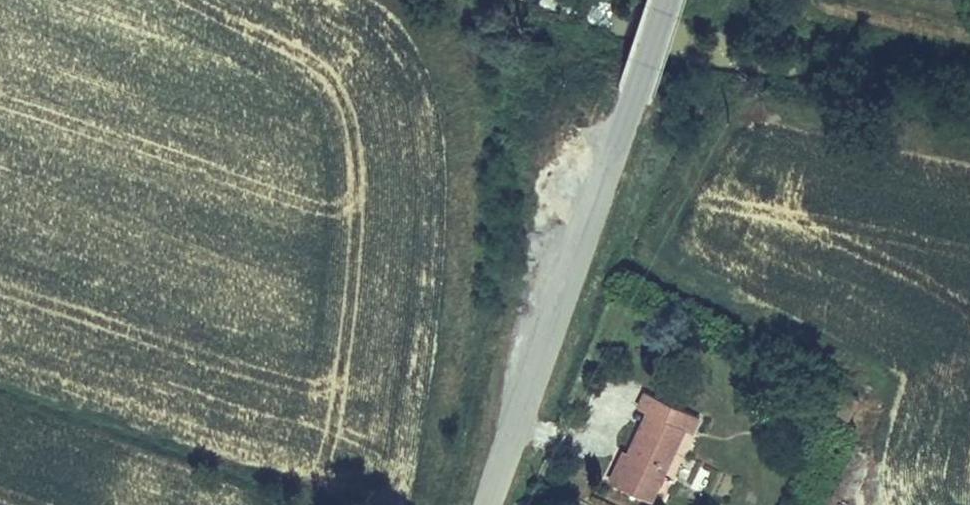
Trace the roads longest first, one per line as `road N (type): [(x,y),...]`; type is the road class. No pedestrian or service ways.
road 1 (tertiary): [(664,0),(492,504)]

